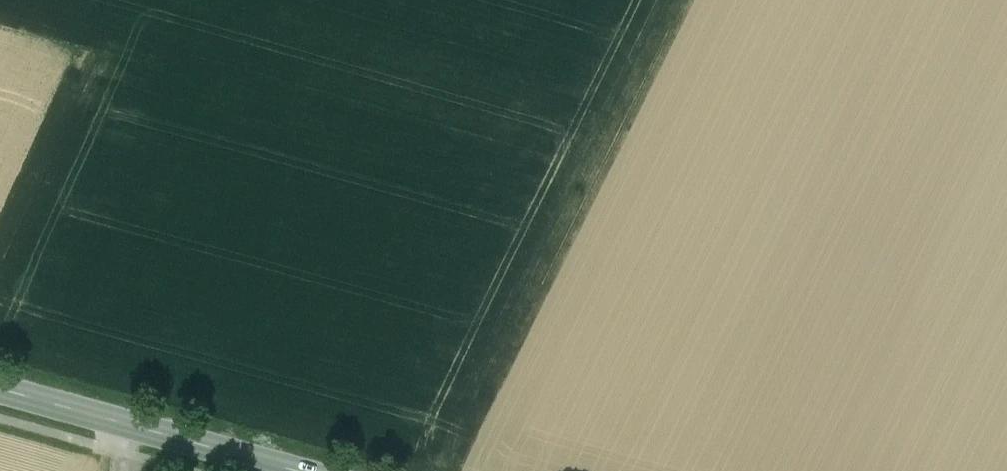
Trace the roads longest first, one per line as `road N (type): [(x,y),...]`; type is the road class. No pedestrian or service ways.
road 1 (secondary): [(0,389),(296,470)]

